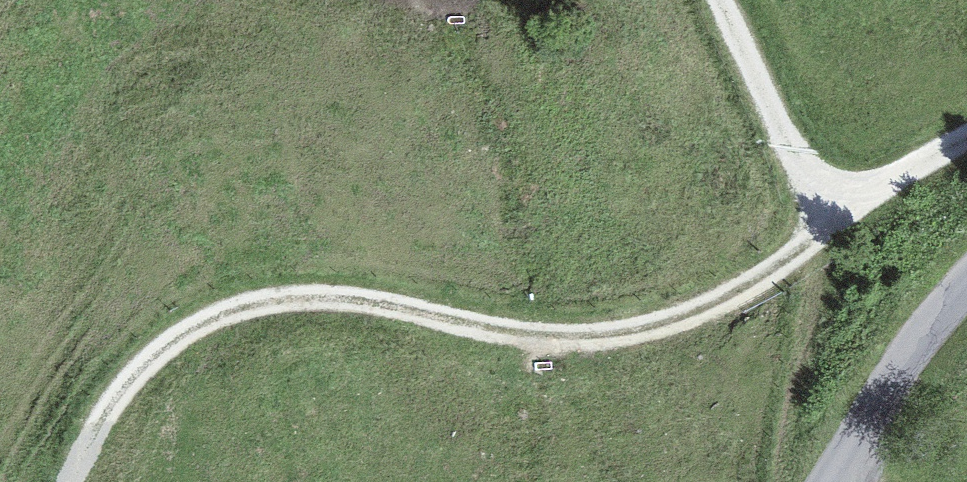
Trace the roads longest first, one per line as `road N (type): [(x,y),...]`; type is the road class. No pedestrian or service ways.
road 1 (track): [(845,206),(752,289),(665,323),(531,337),(376,301),(267,293),(168,327)]
road 2 (track): [(966,130),(845,206),(808,181),(724,0)]
road 3 (unclassified): [(835,481),(907,366),(966,294)]
road 4 (track): [(168,327),(100,421),(75,481)]

